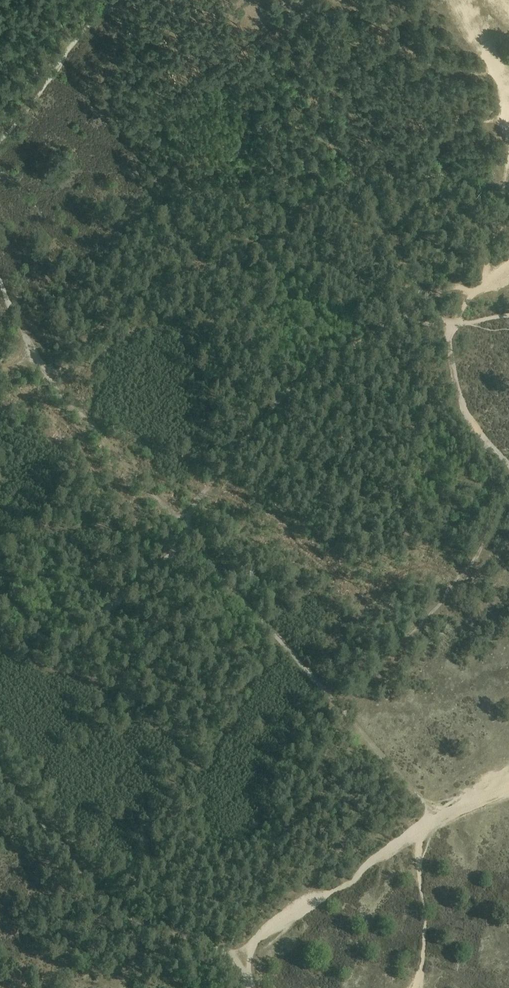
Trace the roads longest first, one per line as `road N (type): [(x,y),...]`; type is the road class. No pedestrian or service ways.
road 1 (track): [(508,788),(422,827),(354,879),(290,913),(242,960)]
road 2 (track): [(242,960),(105,902),(0,780)]

